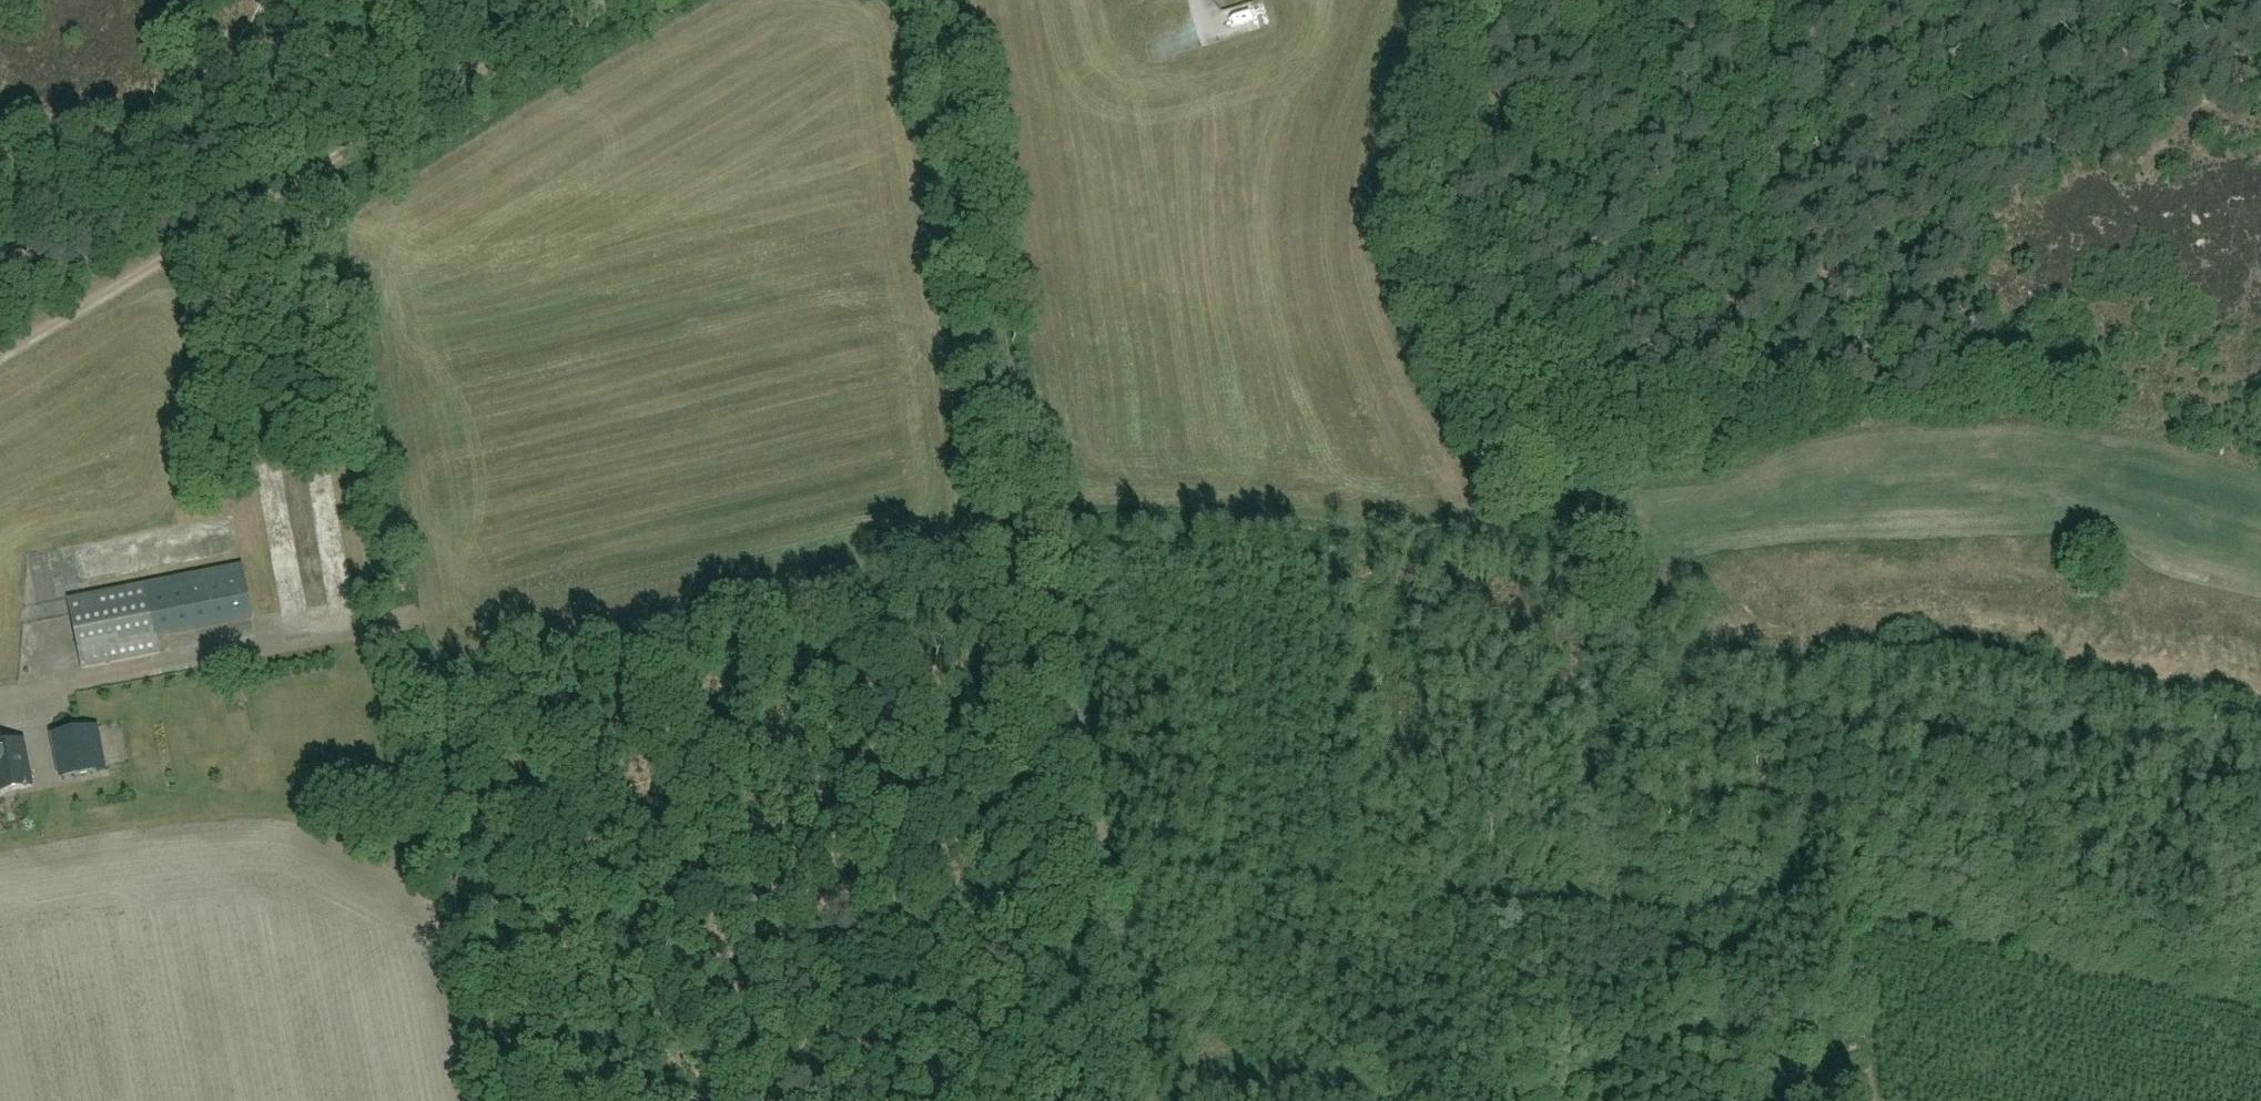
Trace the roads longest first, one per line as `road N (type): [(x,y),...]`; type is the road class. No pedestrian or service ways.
road 1 (track): [(949,0),(1142,1100)]
road 2 (track): [(0,357),(281,184),(608,0)]

